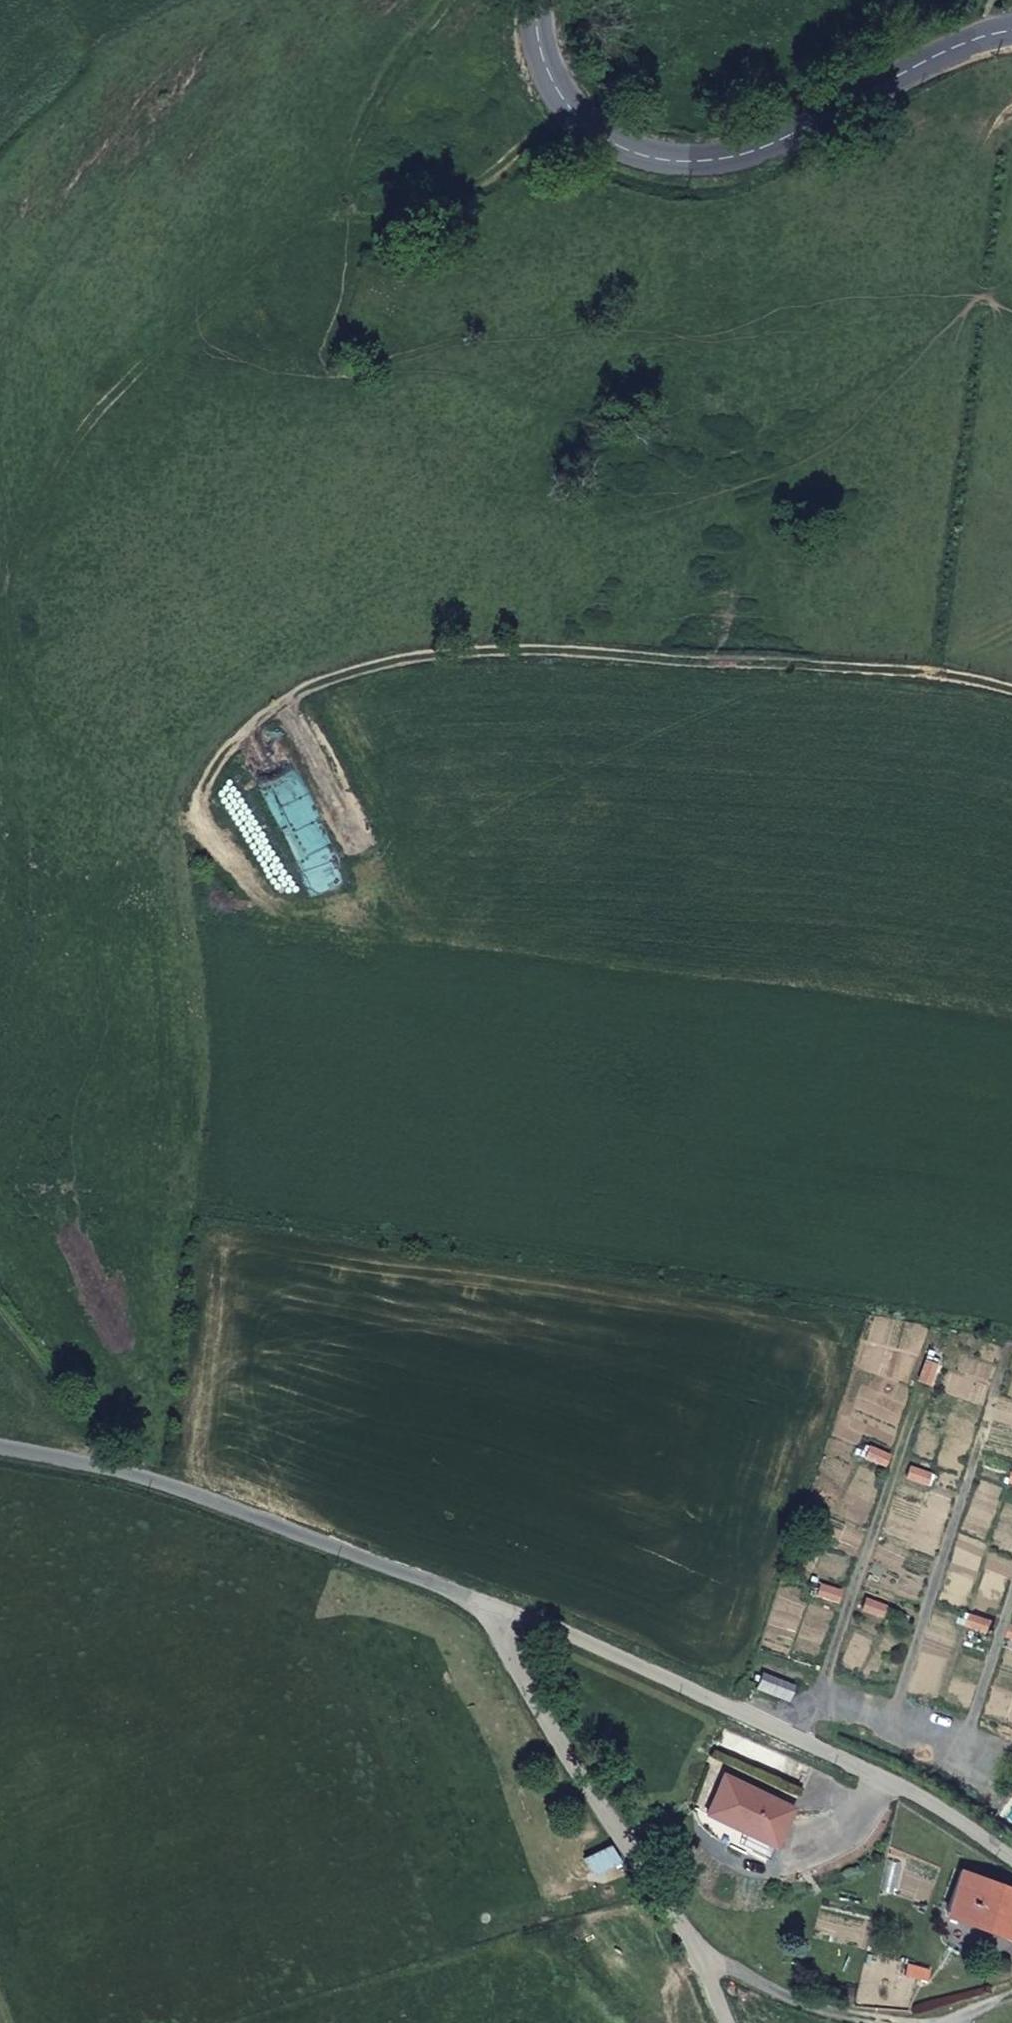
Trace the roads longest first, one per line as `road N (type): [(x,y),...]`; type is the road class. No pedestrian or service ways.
road 1 (residential): [(175,815),(222,747),(352,670),(564,651),(845,666),(1011,690)]
road 2 (secondary): [(1011,31),(952,44),(745,152),(669,157),(602,137),(557,95),(538,36),(542,0)]
road 3 (unclassified): [(1011,1856),(917,1790),(496,1605)]
road 4 (unclassified): [(496,1605),(120,1469),(0,1445)]
road 5 (residential): [(496,1605),(697,1943)]
road 6 (residential): [(697,1943),(832,2012),(936,2015)]

